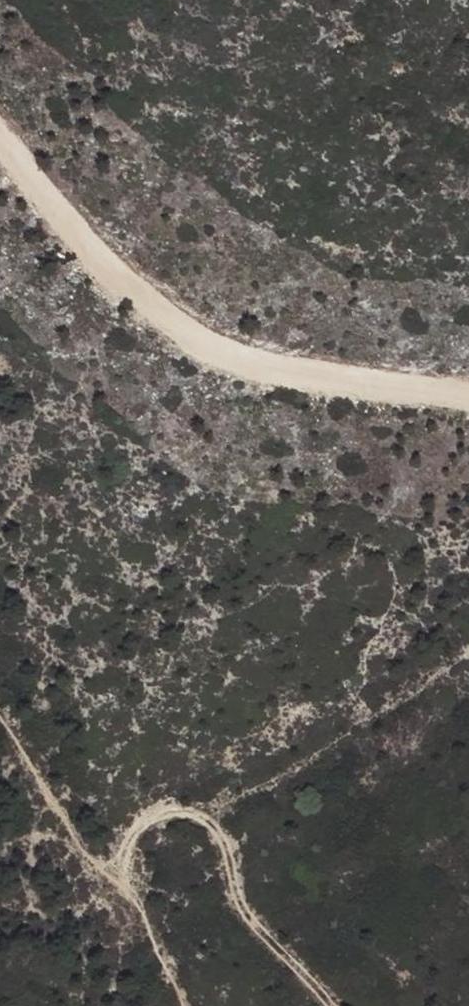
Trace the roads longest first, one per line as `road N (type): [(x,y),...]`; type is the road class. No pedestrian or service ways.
road 1 (track): [(468,394),(267,368),(184,330),(108,269),(0,137)]
road 2 (track): [(326,1005),(242,901),(224,835),(184,807),(143,823),(118,879)]

